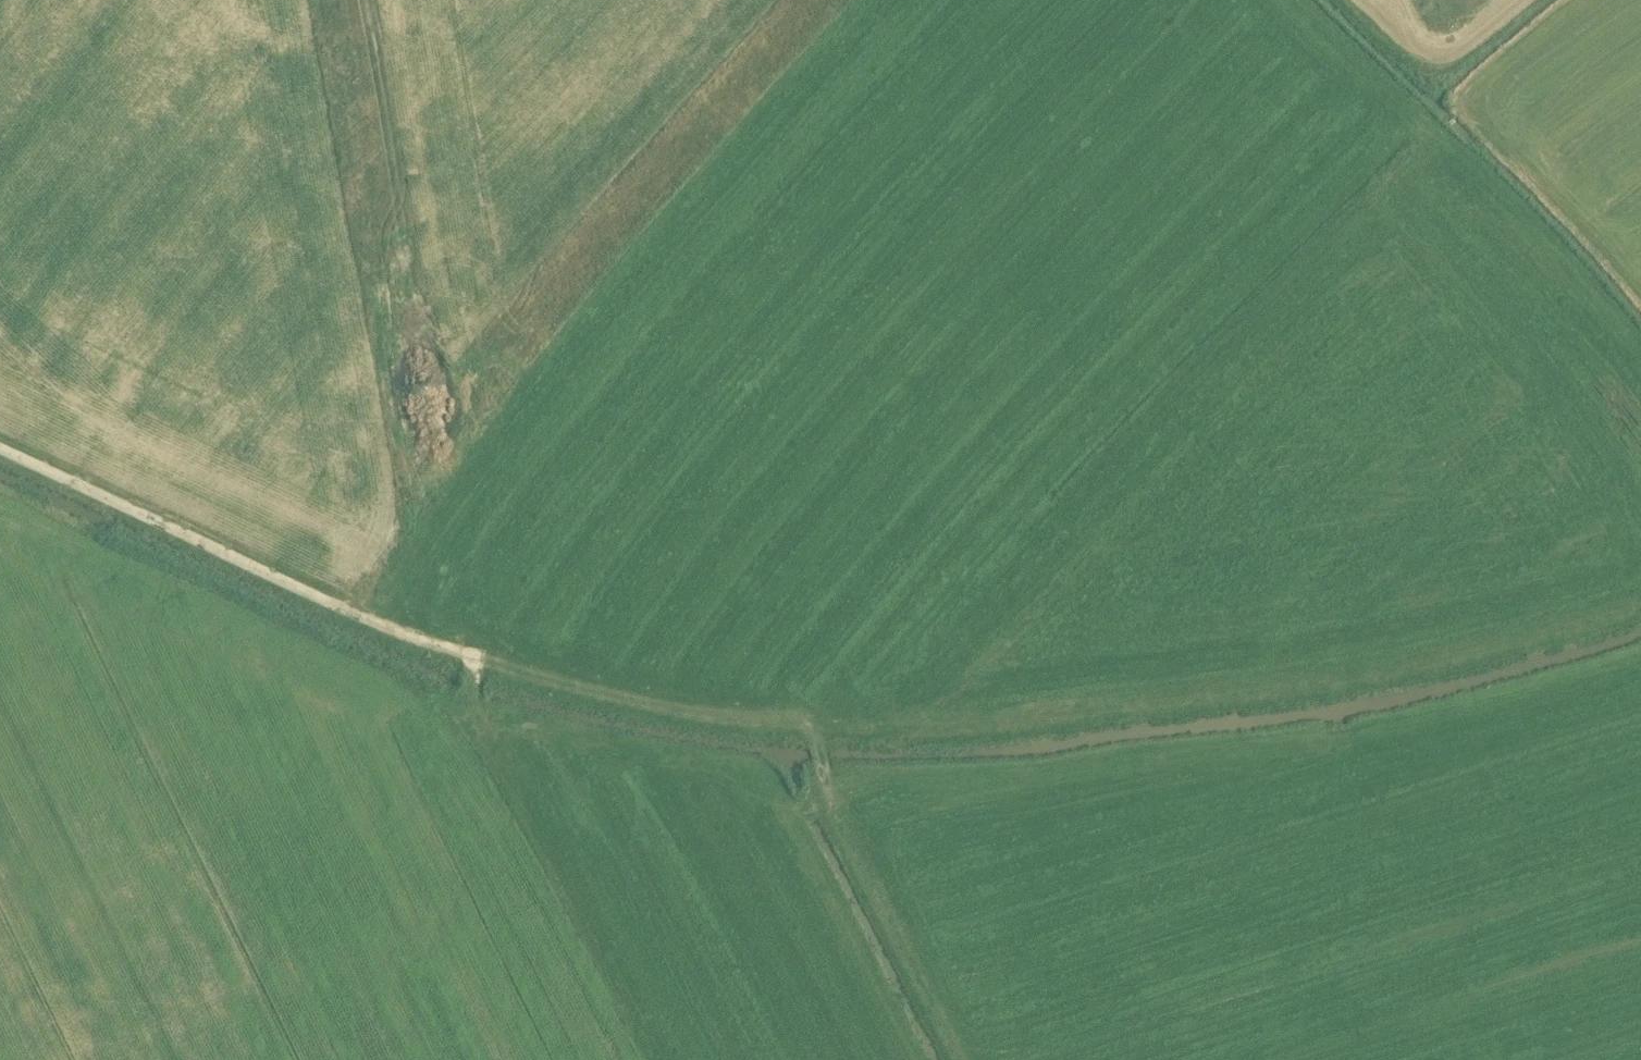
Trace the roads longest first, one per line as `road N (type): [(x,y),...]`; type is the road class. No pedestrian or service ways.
road 1 (track): [(0,449),(394,631),(468,654),(474,674)]

